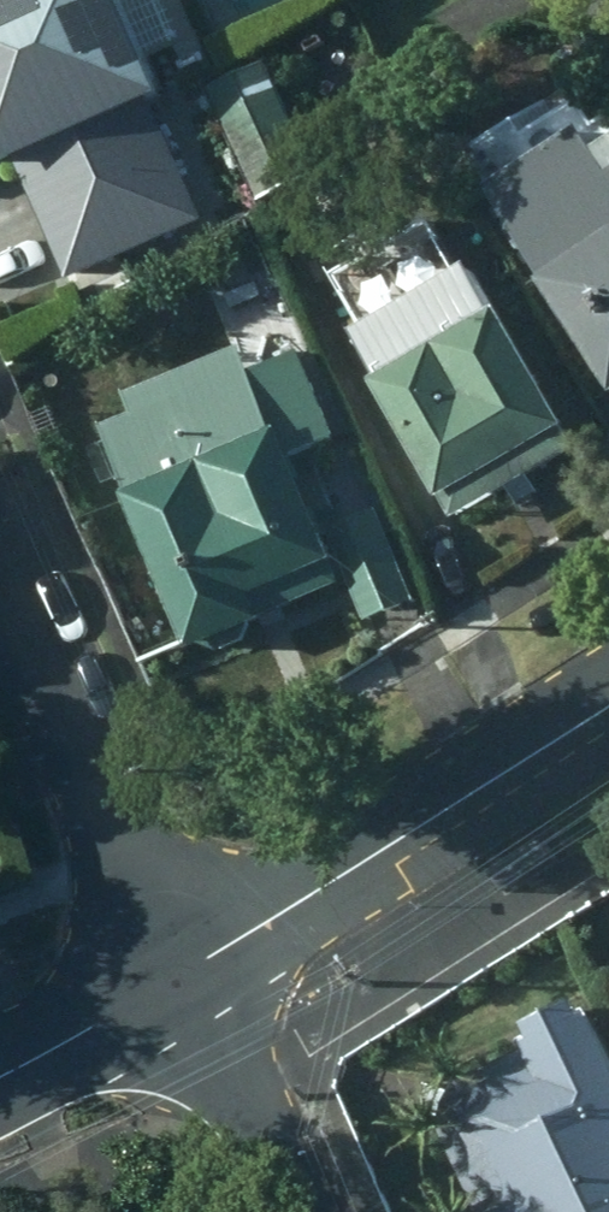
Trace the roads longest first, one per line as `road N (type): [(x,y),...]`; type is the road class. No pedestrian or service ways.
road 1 (secondary): [(608,717),(198,978)]
road 2 (residential): [(198,978),(120,857),(0,565)]
road 3 (residential): [(198,978),(297,1211)]
road 4 (secondary): [(198,978),(0,1082)]

